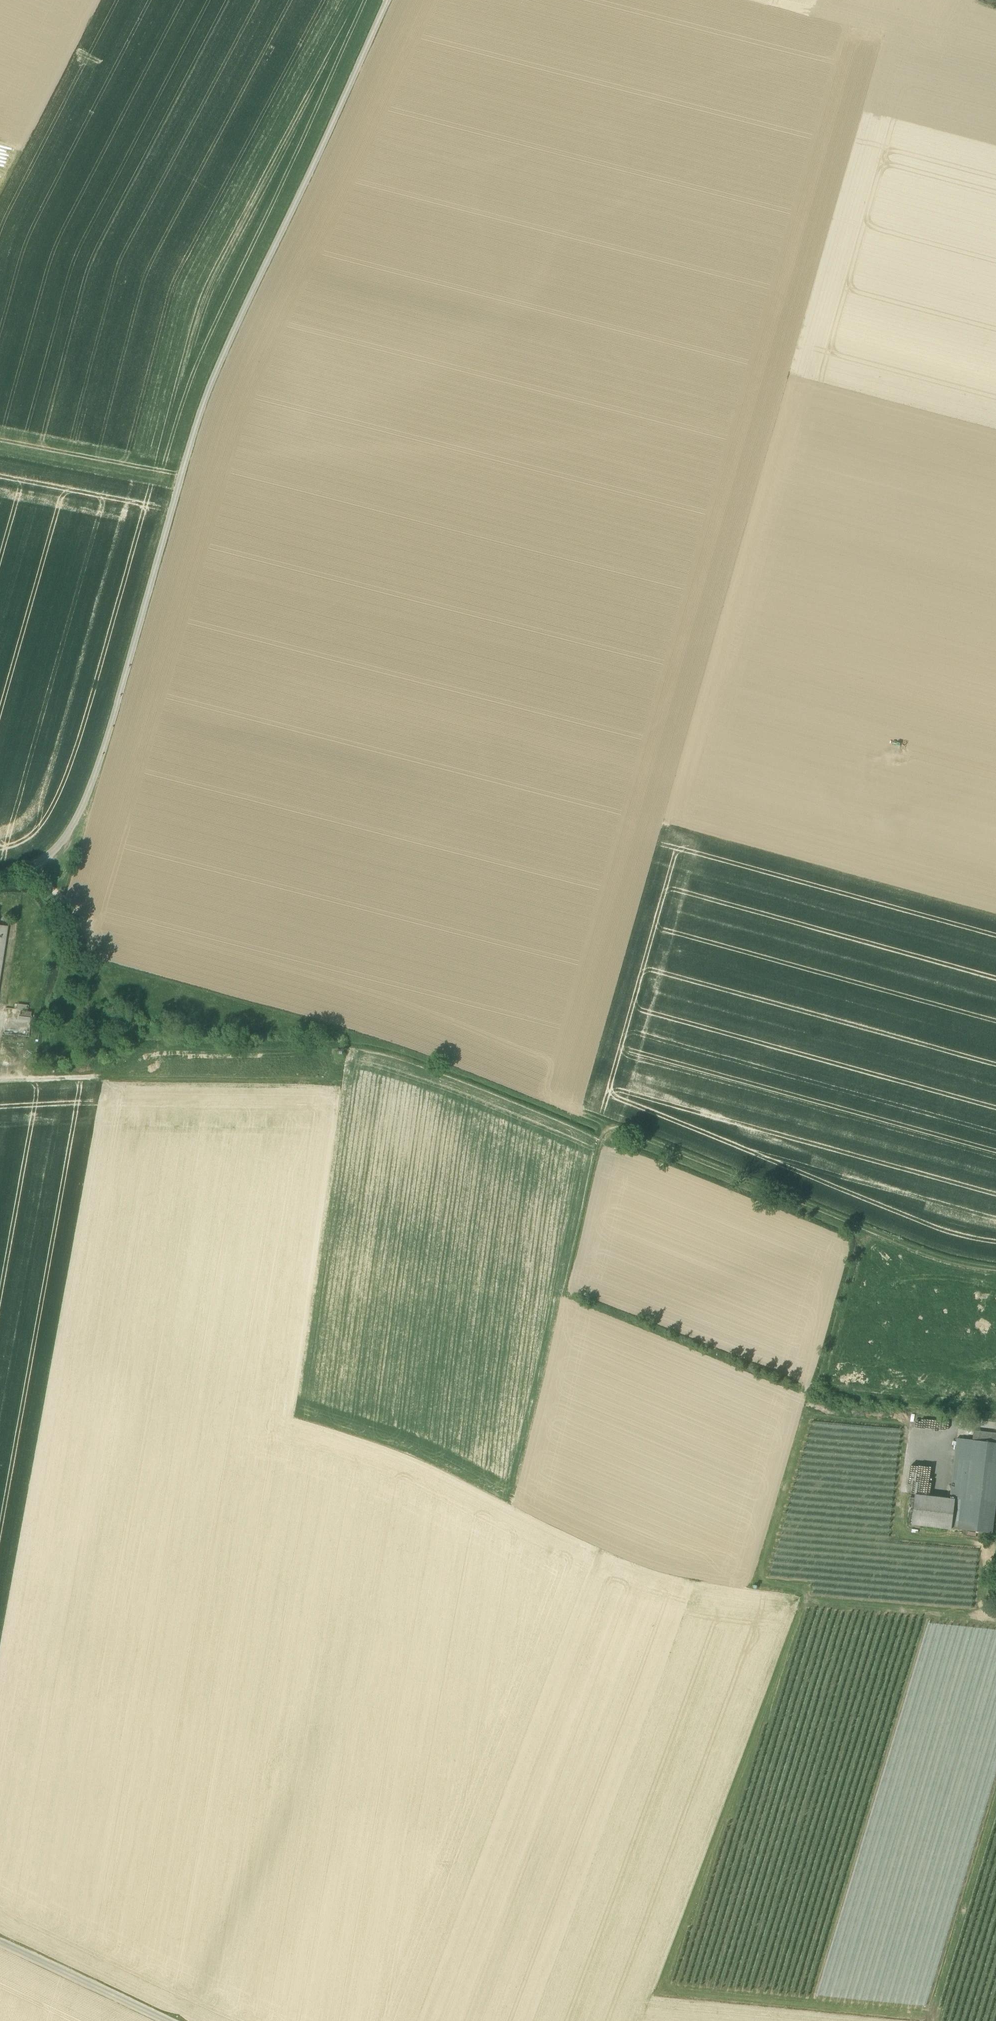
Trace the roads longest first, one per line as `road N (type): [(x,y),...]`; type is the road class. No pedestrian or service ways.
road 1 (unclassified): [(0,876),(36,869),(70,830),(215,370),(392,0)]
road 2 (track): [(593,1153),(602,1124),(615,1124),(946,1260),(995,1270)]
road 3 (unclassified): [(0,1942),(172,2020)]

